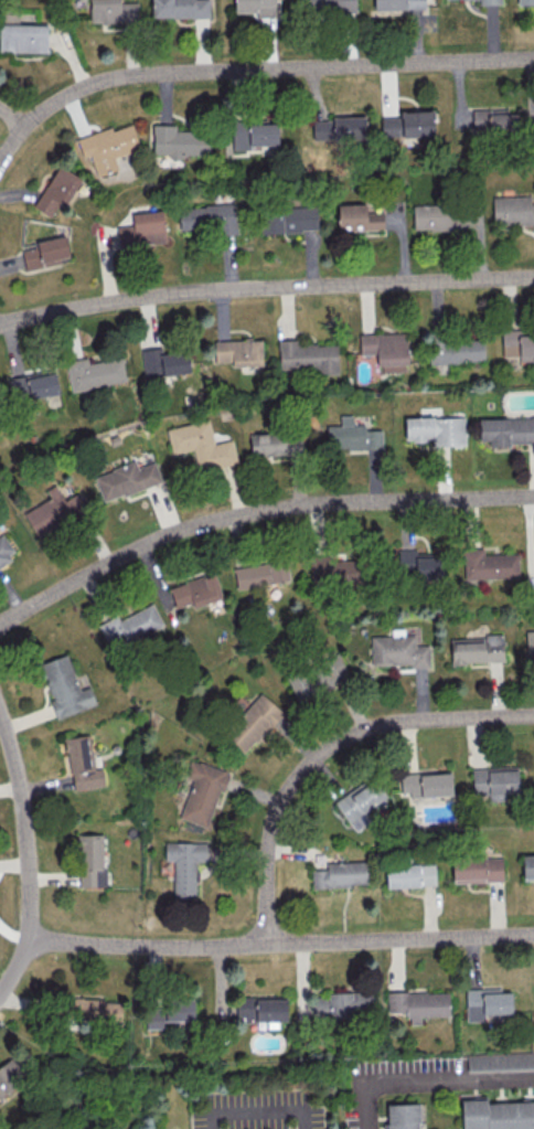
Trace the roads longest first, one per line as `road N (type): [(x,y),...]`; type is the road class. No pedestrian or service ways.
road 1 (residential): [(533,60),(115,81),(51,105),(0,160)]
road 2 (residential): [(533,497),(310,502),(254,512),(168,535),(0,625)]
road 3 (residential): [(533,277),(216,291),(0,324)]
road 4 (residential): [(533,936),(139,948),(31,938)]
road 5 (residential): [(533,717),(376,726),(324,754),(293,787),(269,846),(268,946)]
road 6 (residential): [(0,995),(31,938),(33,898),(0,713)]

